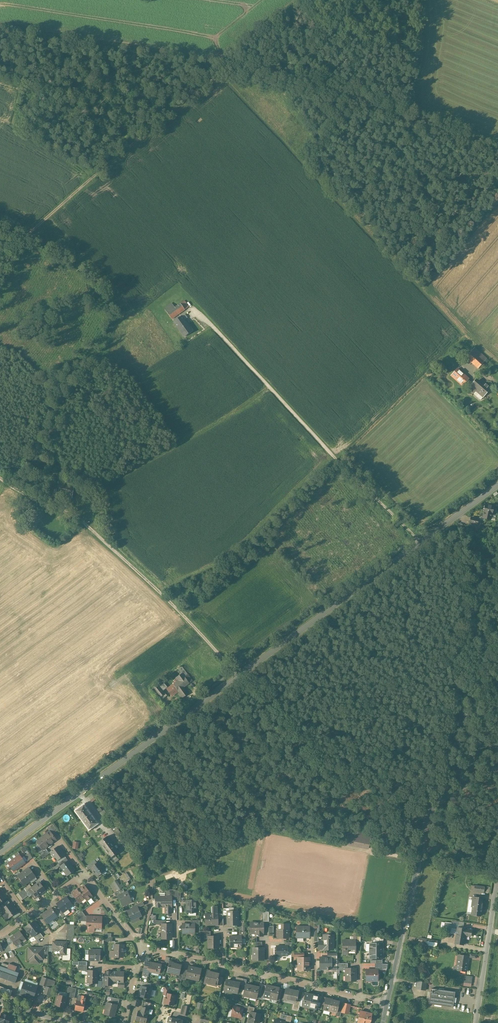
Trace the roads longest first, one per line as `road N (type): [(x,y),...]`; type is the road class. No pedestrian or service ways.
road 1 (tertiary): [(497,485),(0,849)]
road 2 (track): [(428,815),(368,830),(163,595),(80,519),(0,477)]
road 3 (residential): [(386,1002),(428,815),(497,770)]
road 4 (track): [(269,387),(92,496)]
road 5 (residential): [(476,1022),(497,873)]

